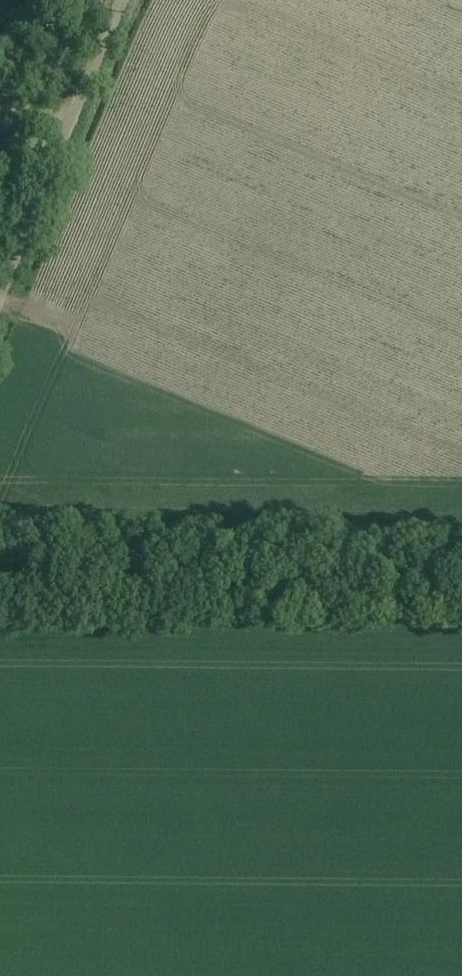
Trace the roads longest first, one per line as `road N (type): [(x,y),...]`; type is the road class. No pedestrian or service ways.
road 1 (unclassified): [(0,296),(125,0)]

